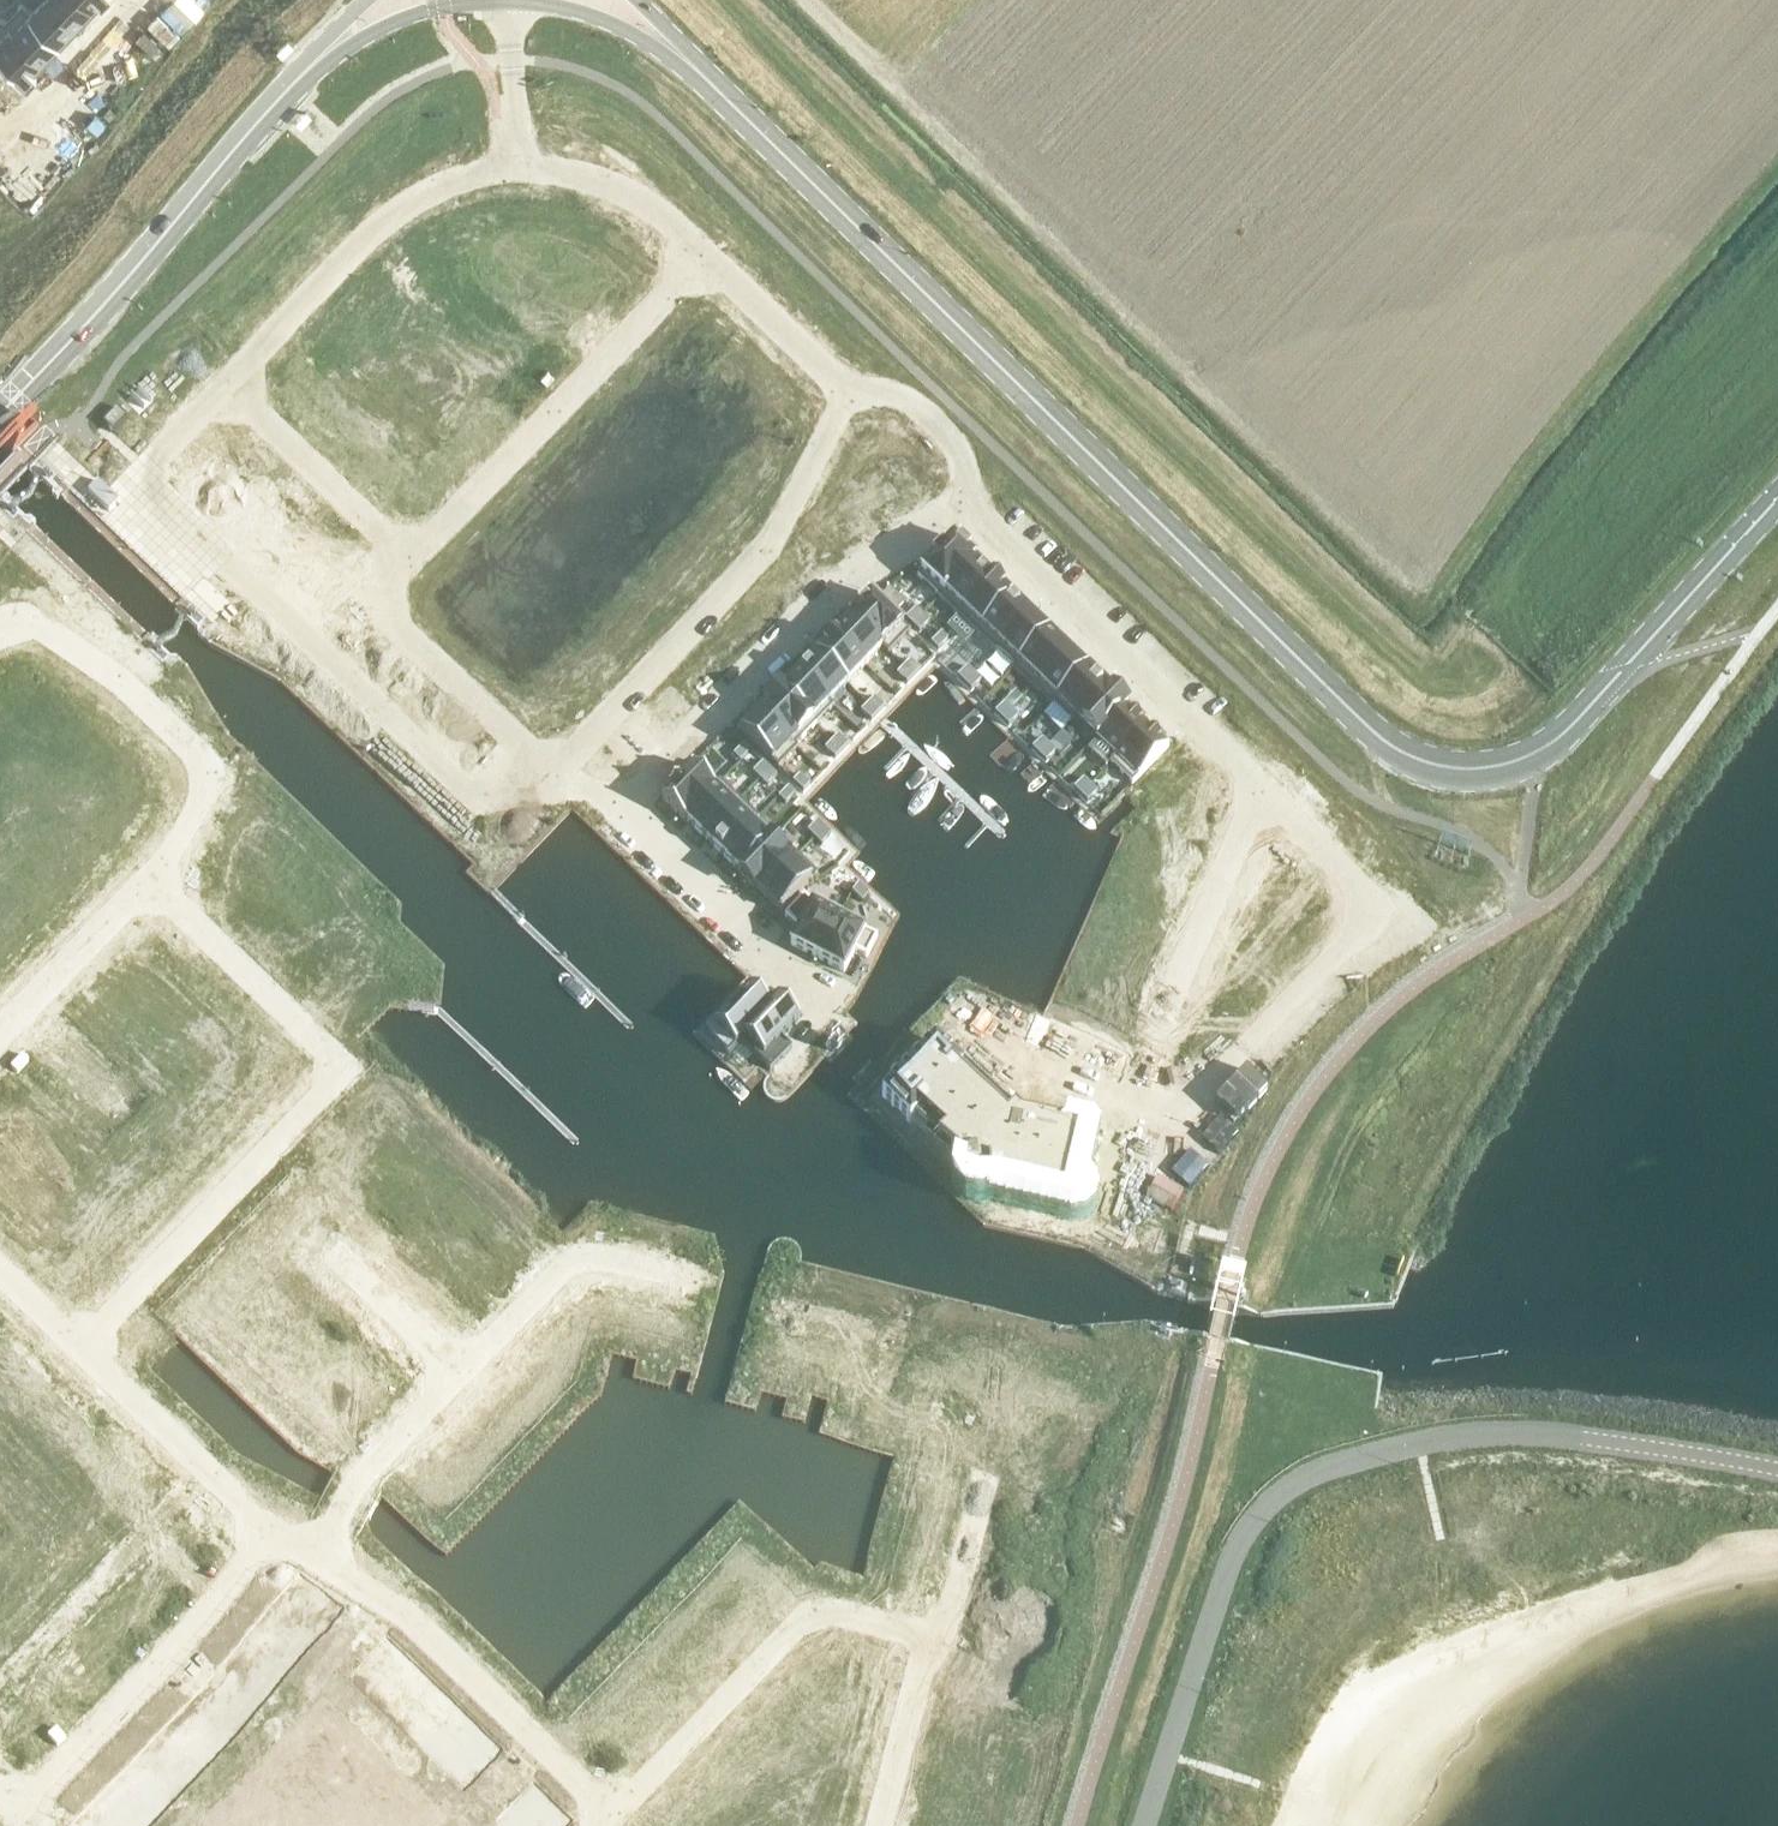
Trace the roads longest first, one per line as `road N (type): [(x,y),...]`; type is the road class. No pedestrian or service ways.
road 1 (secondary): [(1719,564),(1541,750),(1504,766),(1457,770),(1415,760),(1334,700),(673,48)]
road 2 (unclassified): [(1144,1825),(1228,1563),(1255,1518),(1308,1476),(1401,1446),(1519,1434),(1777,1470)]
road 3 (residential): [(71,1353),(342,1065),(149,881)]
road 4 (residential): [(412,556),(226,383),(396,212),(470,177),(521,163)]
road 5 (residential): [(772,1308),(899,1343),(878,1415),(986,1448),(948,1600),(923,1631)]
road 6 (residential): [(1252,787),(1368,916),(1174,1117),(1139,1102)]
road 7 (secondary): [(327,50),(0,414)]
road 8 (residential): [(845,384),(772,557),(569,770)]
road 9 (residential): [(612,812),(826,595),(959,491)]
road 10 (residential): [(959,491),(1252,787)]
road 11 (residential): [(412,556),(698,258)]
road 12 (residential): [(0,621),(25,615),(129,688),(213,768),(214,786),(149,881)]
road 13 (residential): [(616,1814),(398,1612),(321,1560)]
road 14 (residential): [(616,1814),(827,1612),(923,1631)]
road 15 (residential): [(15,1808),(163,1664),(268,1526)]
road 16 (residential): [(1252,787),(1139,1102)]
road 17 (residential): [(569,770),(375,595),(412,556)]
road 18 (residential): [(203,1471),(0,1688)]
road 19 (residential): [(824,1009),(612,812)]
road 20 (residential): [(461,1373),(582,1256),(682,1280)]
road 21 (residential): [(321,1560),(359,1473),(461,1373)]
road 22 (residential): [(149,881),(0,1039)]
road 23 (residential): [(521,163),(574,169),(628,194),(698,258)]
road 24 (residential): [(923,1631),(870,1825)]
road 25 (residential): [(698,258),(845,384)]
road 26 (residential): [(135,0),(0,137)]
road 27 (residential): [(333,1246),(461,1373)]
road 28 (residential): [(203,1471),(71,1353)]
road 29 (secondary): [(327,50),(391,21),(485,0)]
road 30 (residential): [(508,0),(521,163)]
road 31 (residential): [(959,491),(845,384)]
road 32 (secondary): [(533,0),(571,6),(673,48)]
road 33 (residential): [(1139,1102),(1013,1046)]

